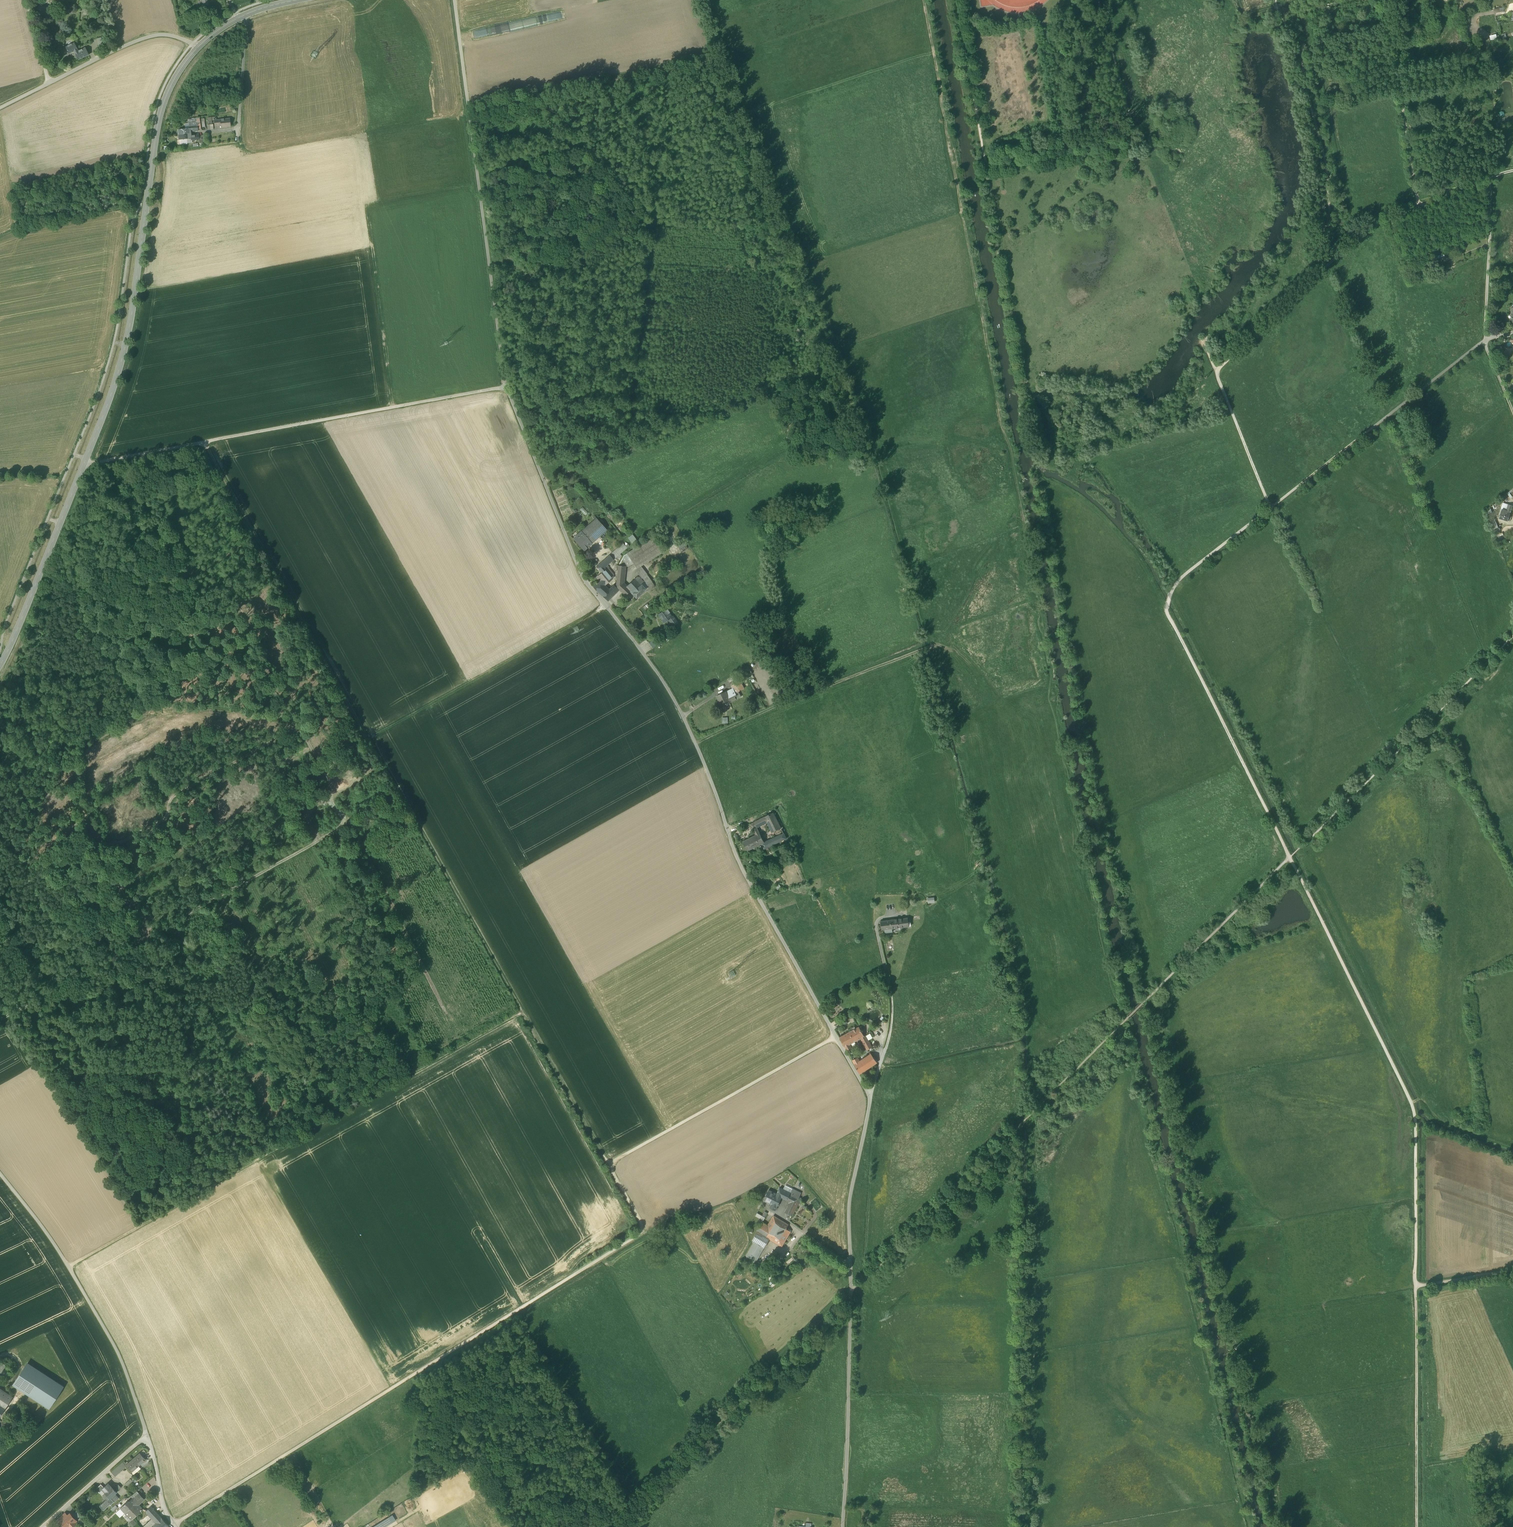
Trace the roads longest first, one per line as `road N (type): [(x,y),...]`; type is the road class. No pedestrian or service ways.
road 1 (track): [(836,1036),(608,1164),(645,1230),(173,1524)]
road 2 (track): [(203,443),(608,1164)]
road 3 (unclassified): [(871,1100),(735,853),(676,703),(584,580),(505,386)]
road 4 (track): [(1290,857),(1166,605),(1173,587),(1270,508),(1215,372),(1325,267)]
road 5 (track): [(1021,526),(922,0)]
road 6 (track): [(68,1266),(523,1011)]
road 7 (track): [(1249,1526),(1123,1026)]
road 8 (track): [(957,0),(990,168),(1136,147),(1098,0)]
road 9 (track): [(1416,1286),(1414,1105),(1290,857)]
road 10 (secondary): [(197,48),(176,77),(157,127),(126,343),(85,460)]
road 11 (residential): [(843,1526),(848,1210),(871,1100)]
road 12 (unclassified): [(505,386),(85,460)]
road 13 (unclassified): [(505,386),(454,0)]
road 14 (track): [(0,1020),(313,844)]
road 15 (residential): [(0,1173),(55,1243),(121,1357),(147,1435)]
road 16 (track): [(146,938),(0,677)]
road 17 (track): [(1270,508),(1485,340)]
road 18 (track): [(606,607),(369,739)]
road 19 (track): [(1416,1286),(1417,1526)]
road 20 (secondary): [(85,460),(0,666)]
road 21 (track): [(1385,0),(1417,208)]
road 22 (unclassified): [(49,82),(146,37),(167,34),(197,48)]
road 23 (track): [(1492,180),(1485,340)]
road 24 (residential): [(147,1435),(43,1526)]
road 25 (unclassified): [(245,16),(237,140)]

